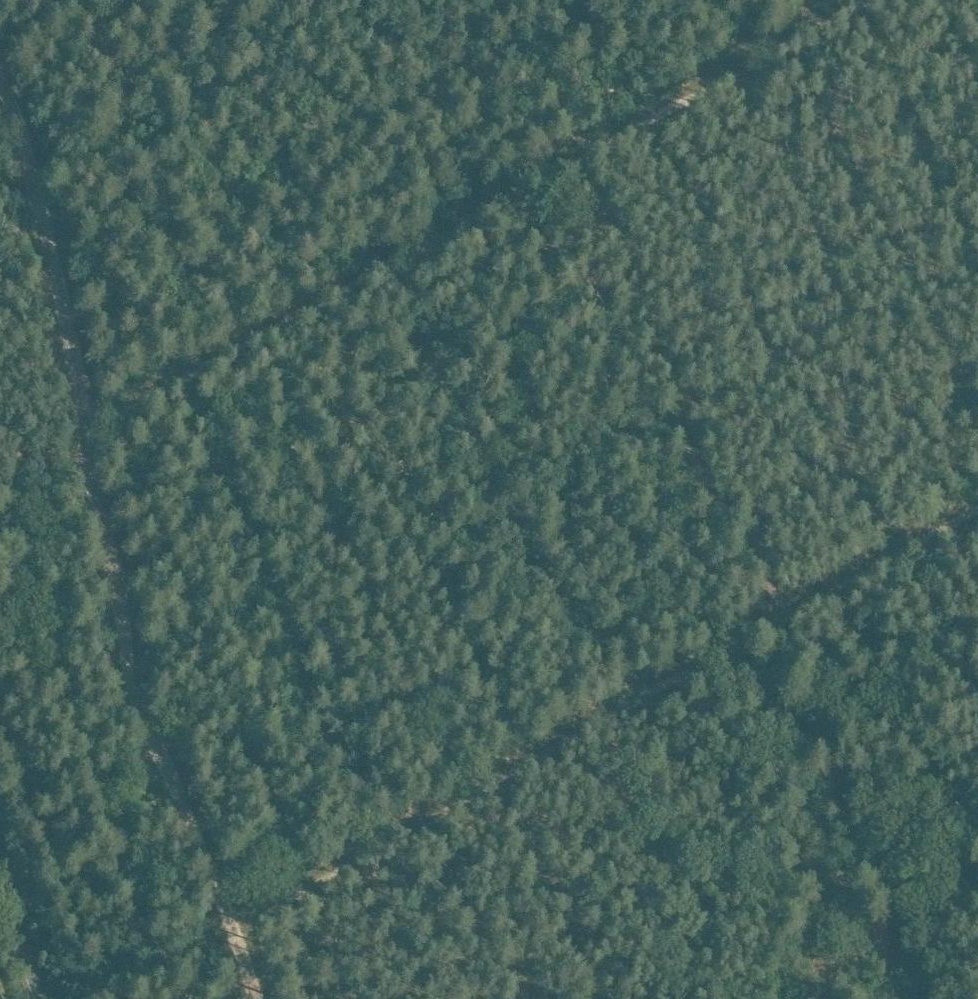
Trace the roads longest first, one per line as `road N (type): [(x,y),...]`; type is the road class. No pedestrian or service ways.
road 1 (track): [(729,79),(79,434)]

